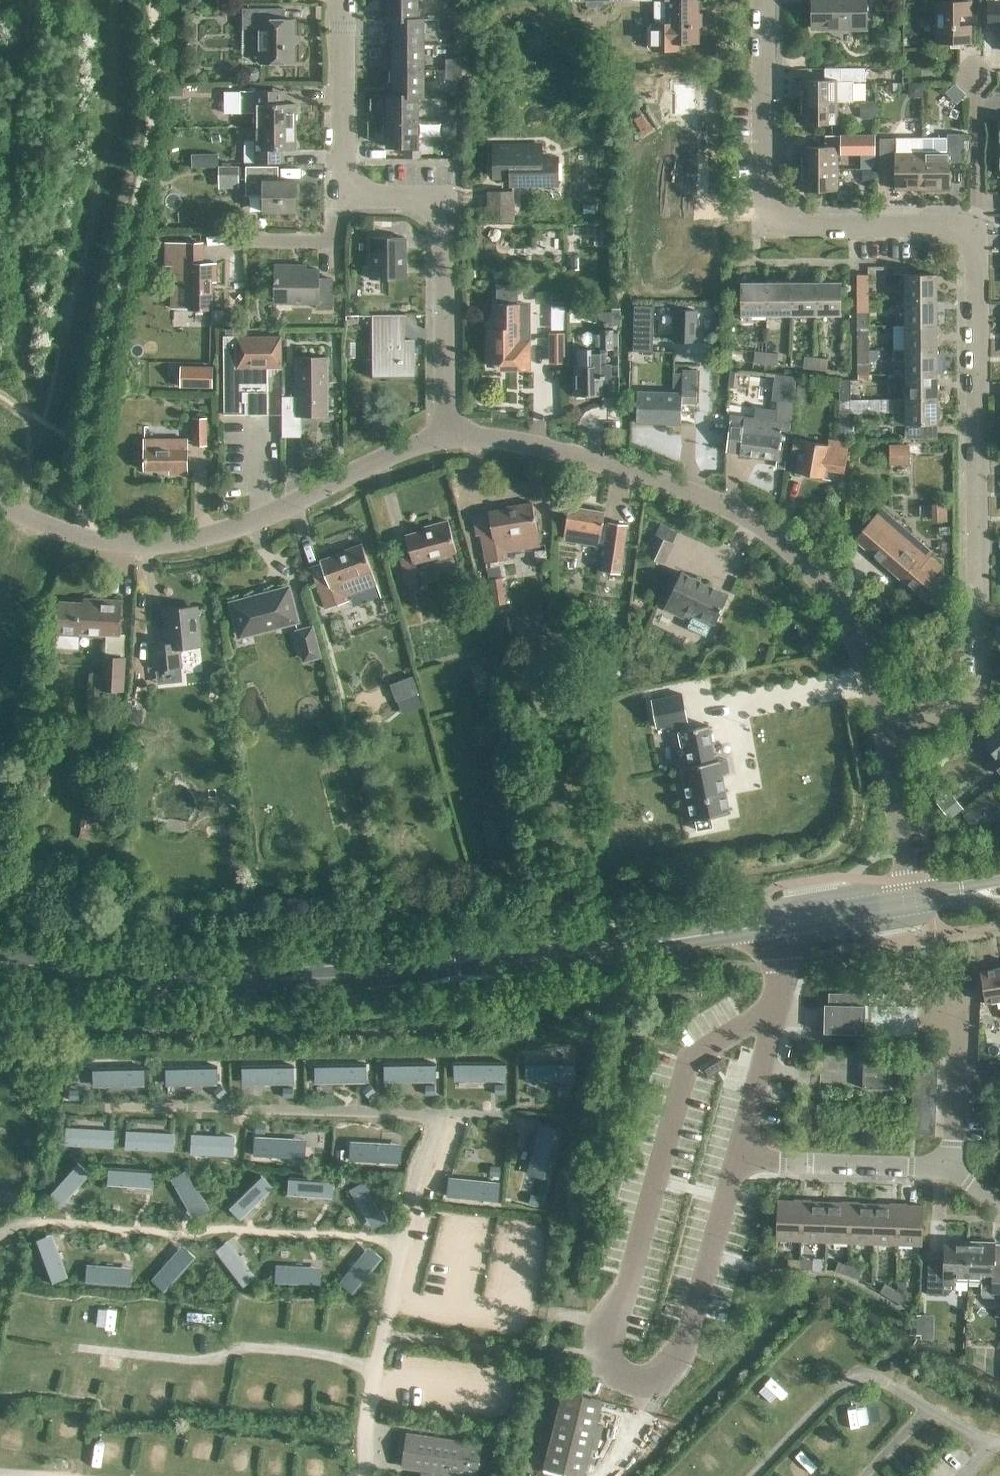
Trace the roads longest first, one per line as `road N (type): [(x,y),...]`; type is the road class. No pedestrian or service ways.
road 1 (secondary): [(774,923),(335,979),(216,979),(0,962)]
road 2 (unclassified): [(881,729),(951,712),(970,700),(977,683),(972,237),(962,225)]
road 3 (unclassified): [(881,729),(845,617),(777,537),(725,506),(571,453),(444,434)]
road 4 (residential): [(444,434),(440,211),(427,200),(373,196),(348,178),(342,0)]
road 5 (unclassified): [(444,434),(199,539),(99,543),(0,502)]
road 6 (residential): [(764,0),(770,217),(781,224),(962,225)]
road 7 (residential): [(737,1162),(782,967),(774,923)]
road 8 (residential): [(737,1162),(952,1167)]
road 9 (residential): [(952,1167),(955,988)]
road 10 (unclassified): [(881,729),(915,899)]
road 11 (residential): [(962,225),(977,202),(977,75)]
road 12 (secondary): [(774,923),(915,899)]

